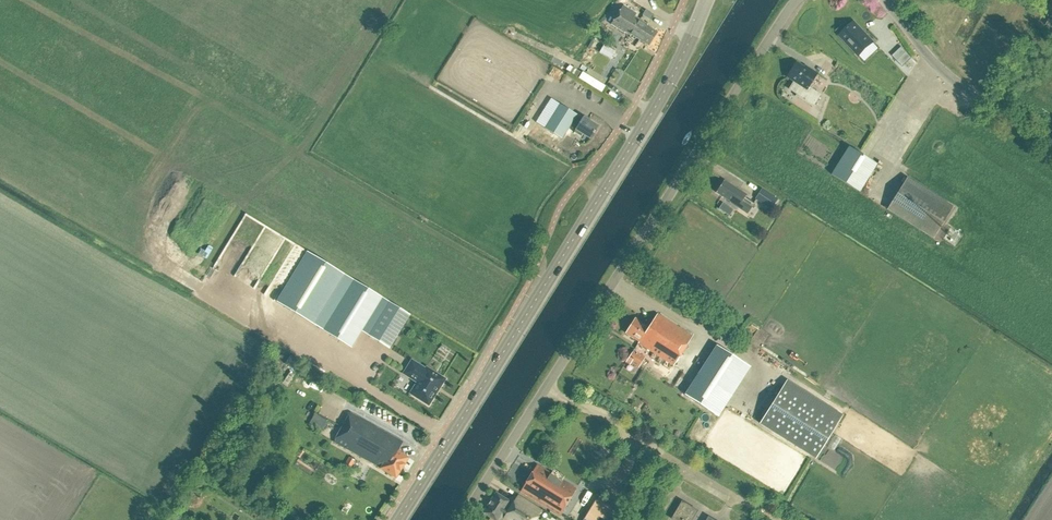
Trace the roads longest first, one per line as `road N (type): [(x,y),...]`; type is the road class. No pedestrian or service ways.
road 1 (unclassified): [(461,519),(796,0)]
road 2 (primary): [(396,519),(639,135),(707,0)]
road 3 (unclassified): [(1051,145),(941,70),(883,0)]

